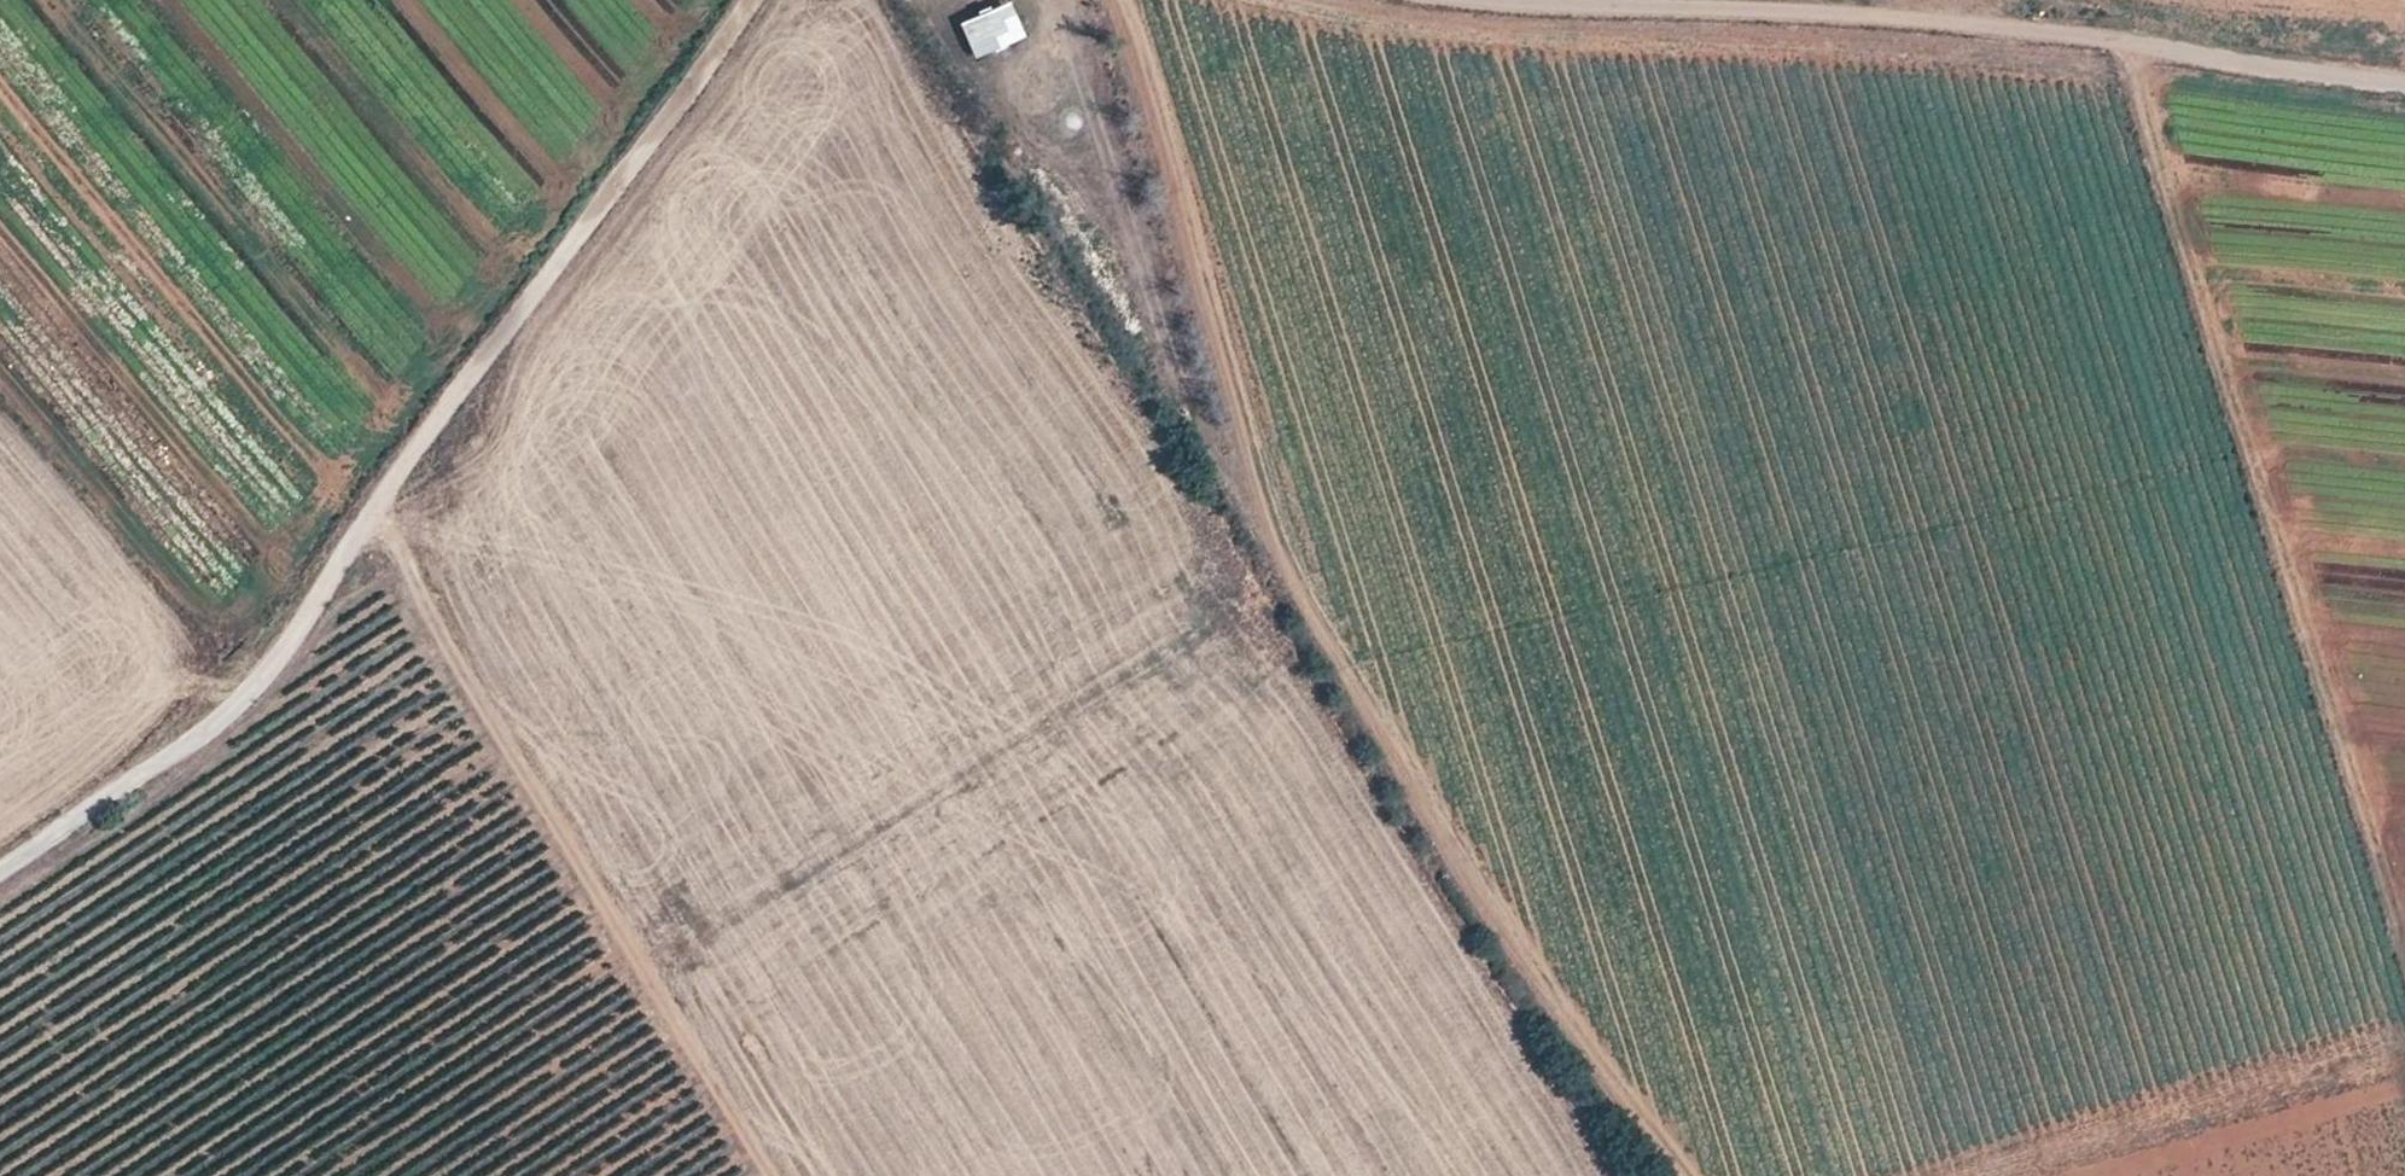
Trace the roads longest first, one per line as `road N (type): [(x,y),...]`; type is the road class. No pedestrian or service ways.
road 1 (unclassified): [(754,0),(396,474),(261,677),(181,749),(0,870)]
road 2 (unclassified): [(2404,89),(1851,15),(1528,10),(1452,0)]
road 3 (track): [(368,515),(777,1175)]

